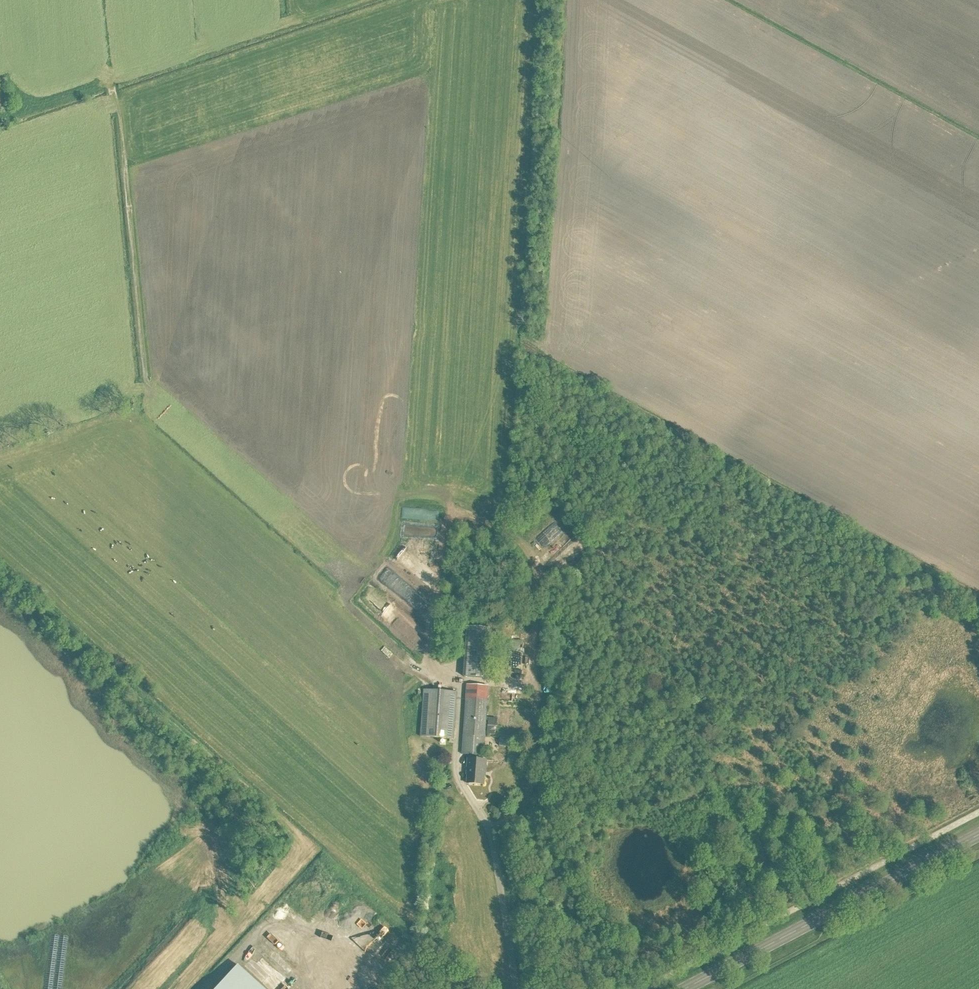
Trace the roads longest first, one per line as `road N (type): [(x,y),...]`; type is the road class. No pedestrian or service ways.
road 1 (primary): [(685,988),(978,834)]

